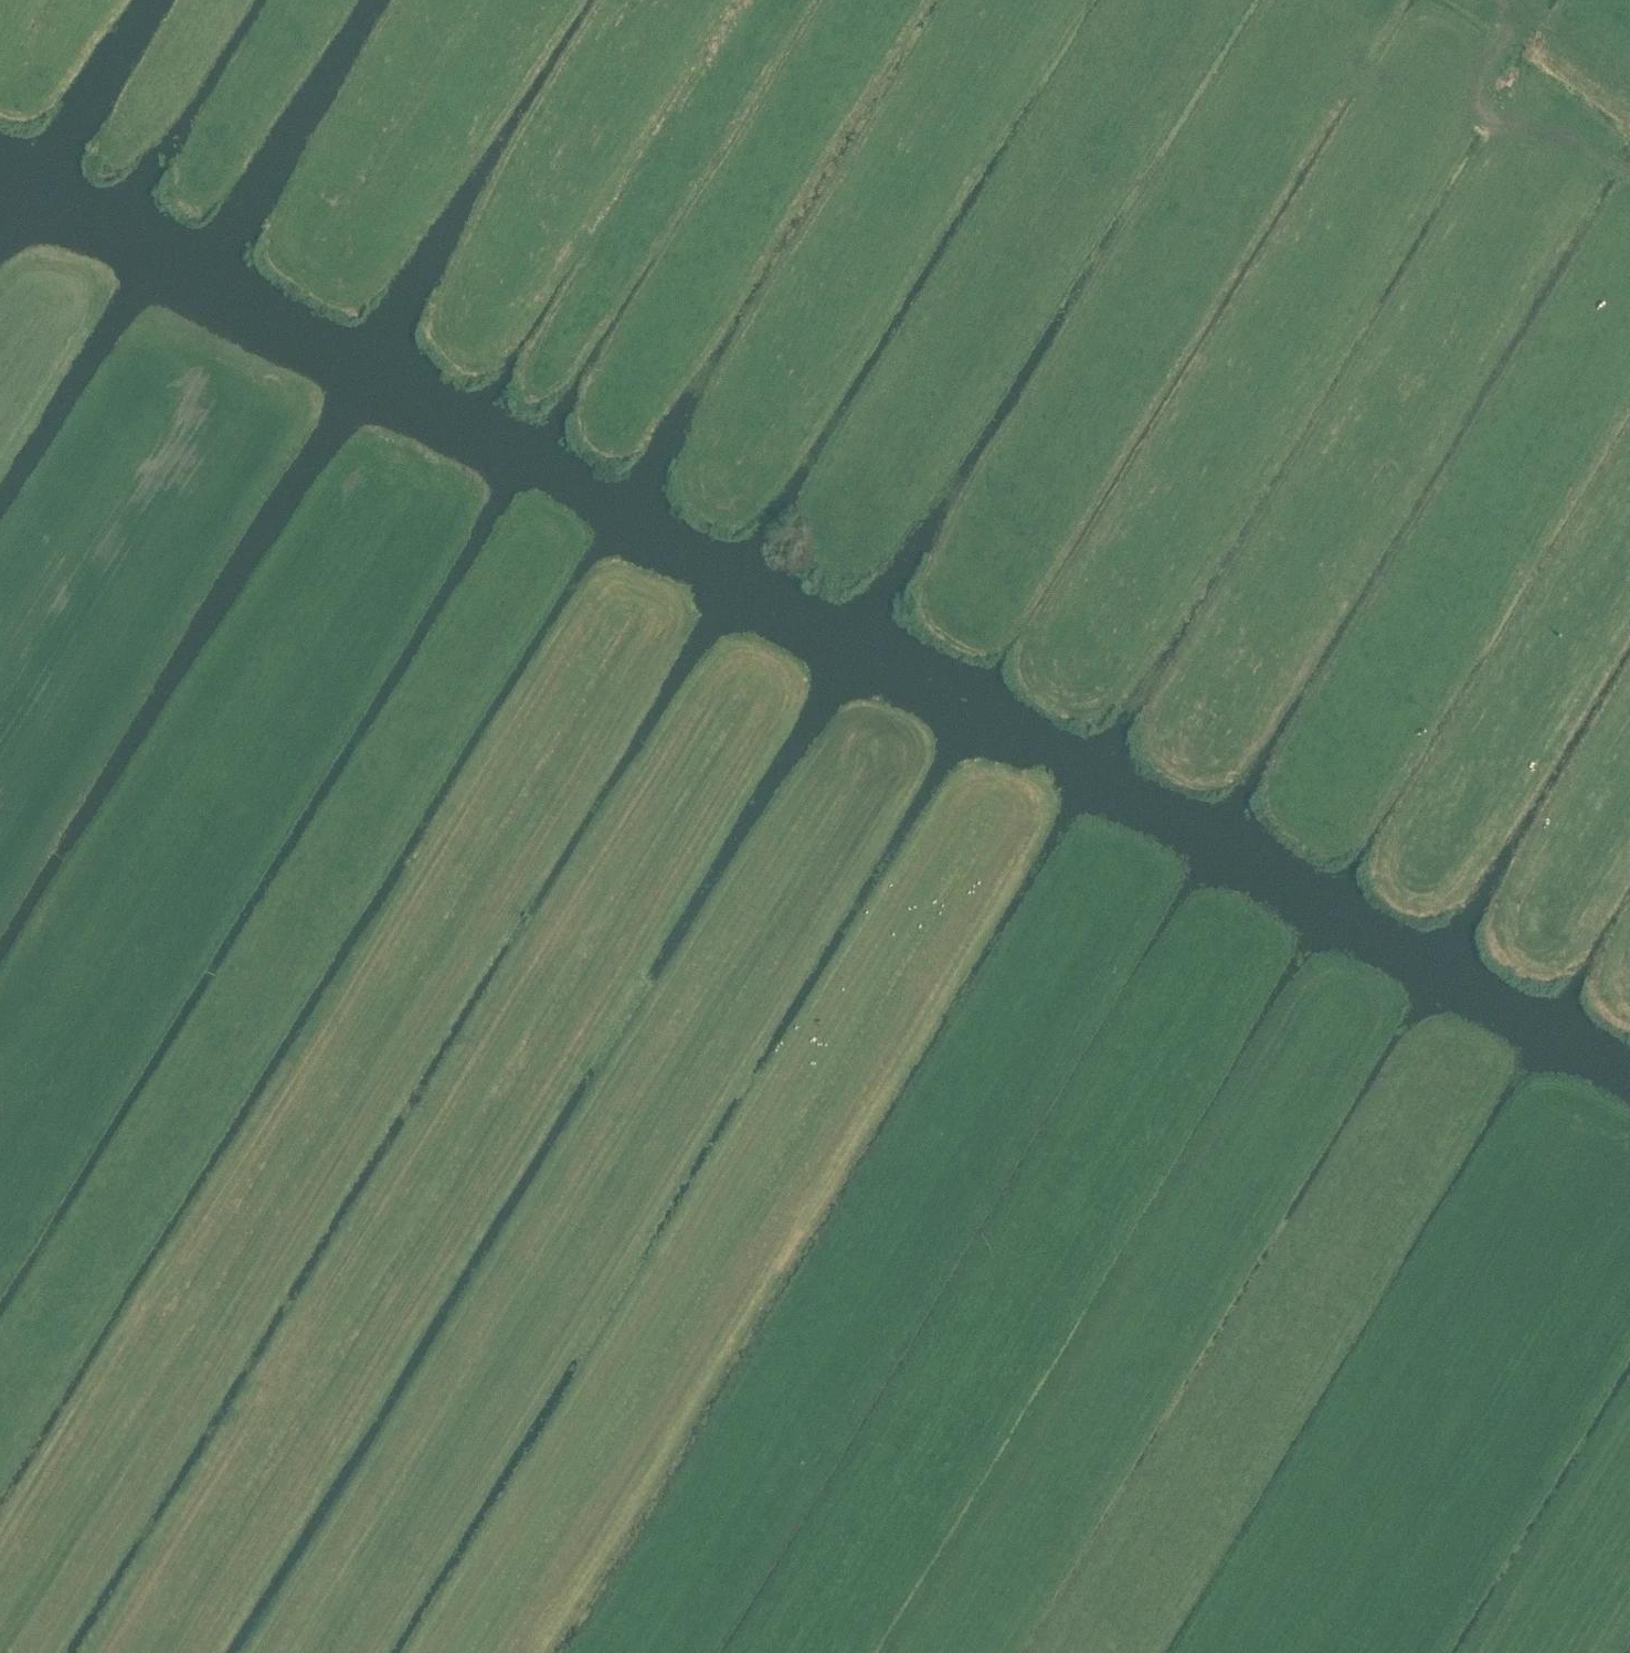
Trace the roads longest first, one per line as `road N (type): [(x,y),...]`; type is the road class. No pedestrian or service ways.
road 1 (track): [(1629,72),(1523,0)]

